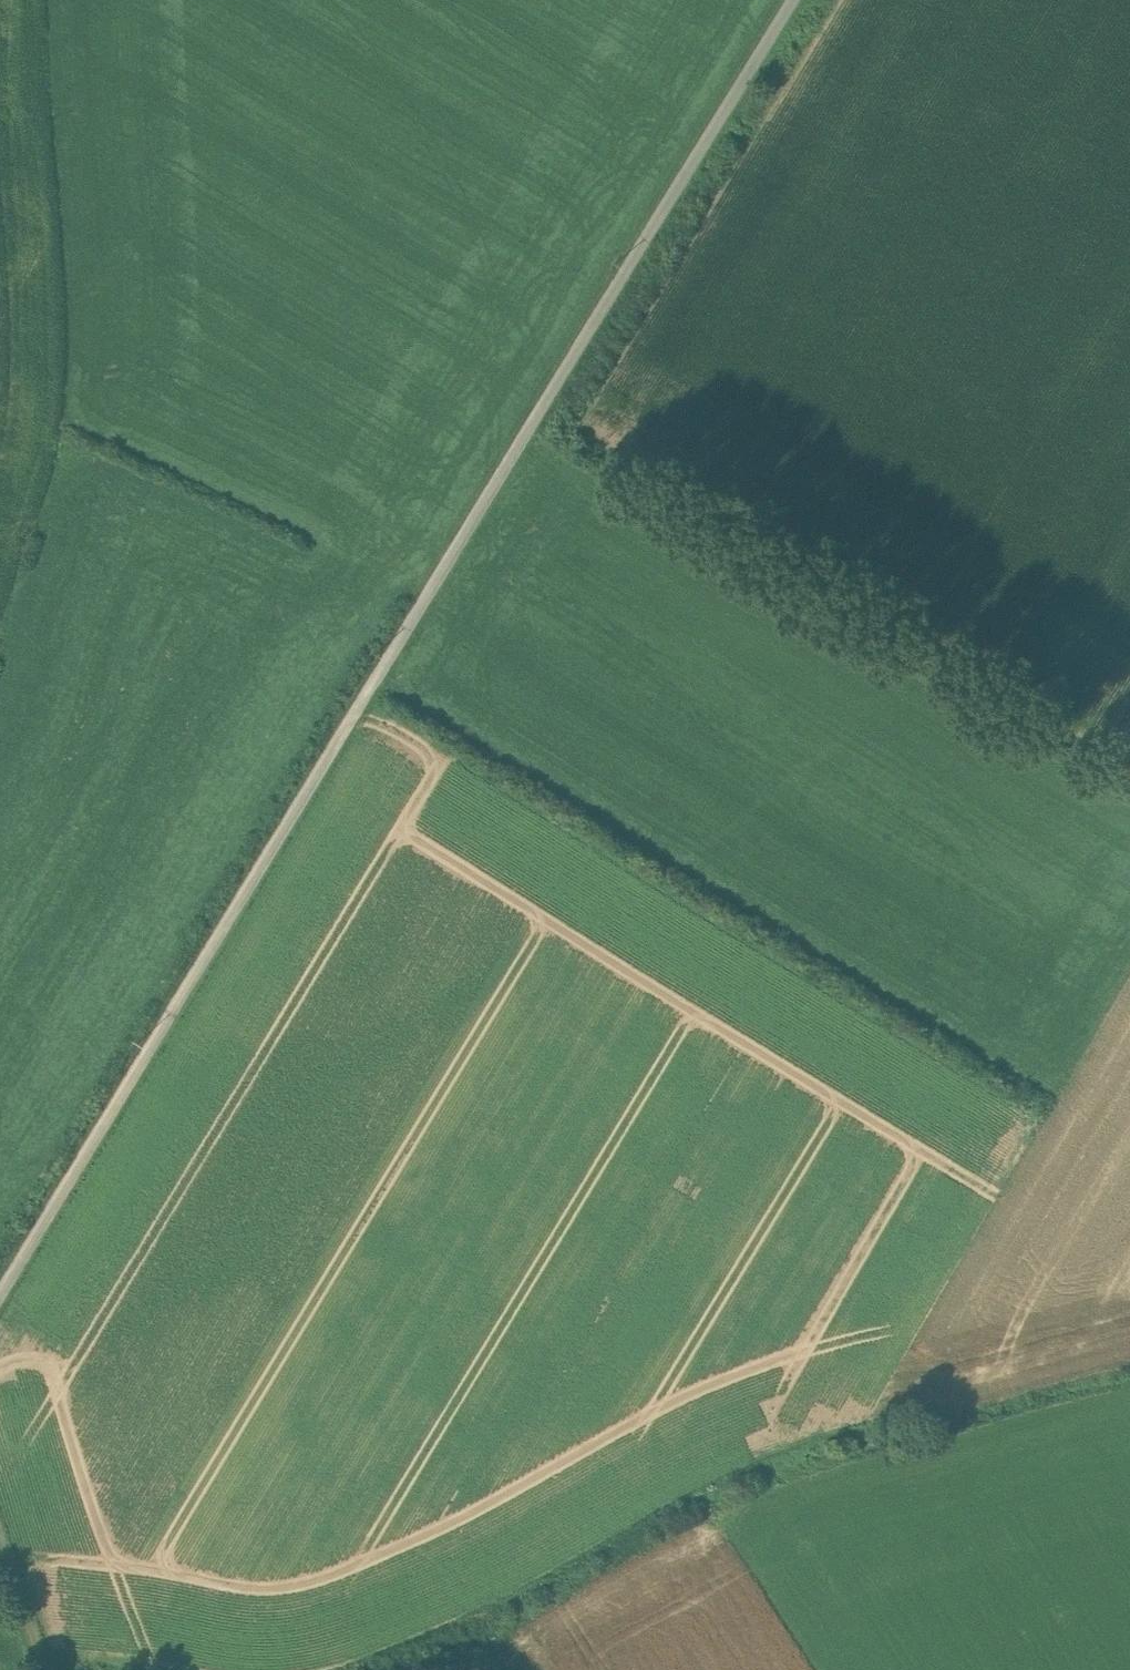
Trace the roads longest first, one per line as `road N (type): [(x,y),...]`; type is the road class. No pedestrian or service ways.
road 1 (track): [(794,0),(0,1294)]

